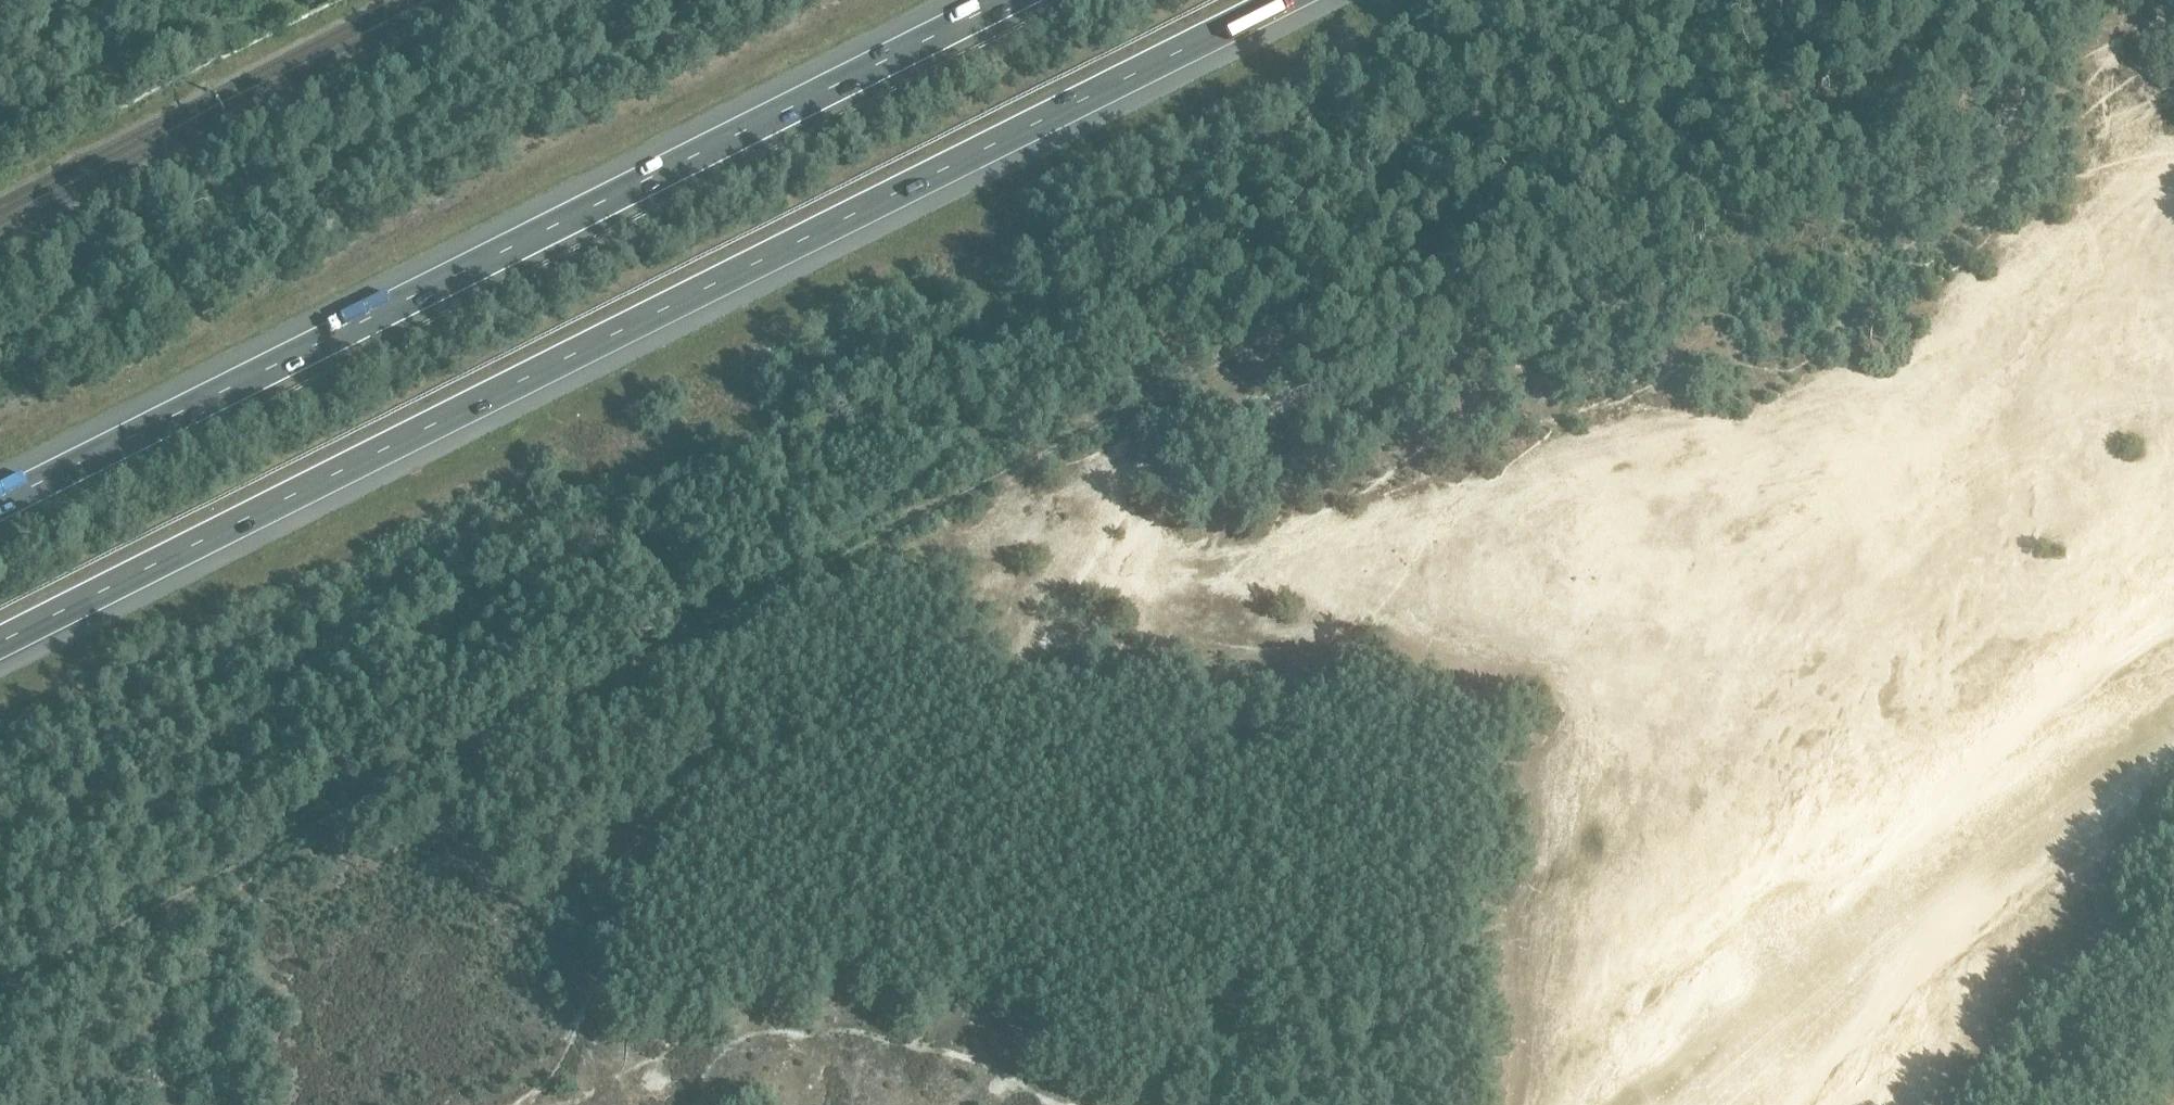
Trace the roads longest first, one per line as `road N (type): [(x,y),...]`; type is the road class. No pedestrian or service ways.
road 1 (motorway): [(0,651),(1294,0)]
road 2 (motorway): [(995,0),(0,499)]

